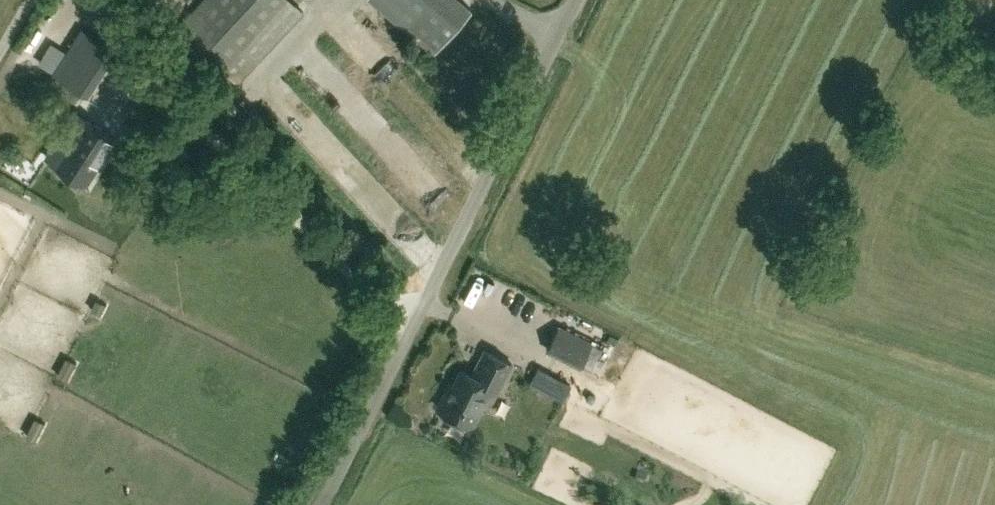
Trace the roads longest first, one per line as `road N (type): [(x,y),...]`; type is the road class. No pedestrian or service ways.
road 1 (unclassified): [(323,504),(574,0)]

